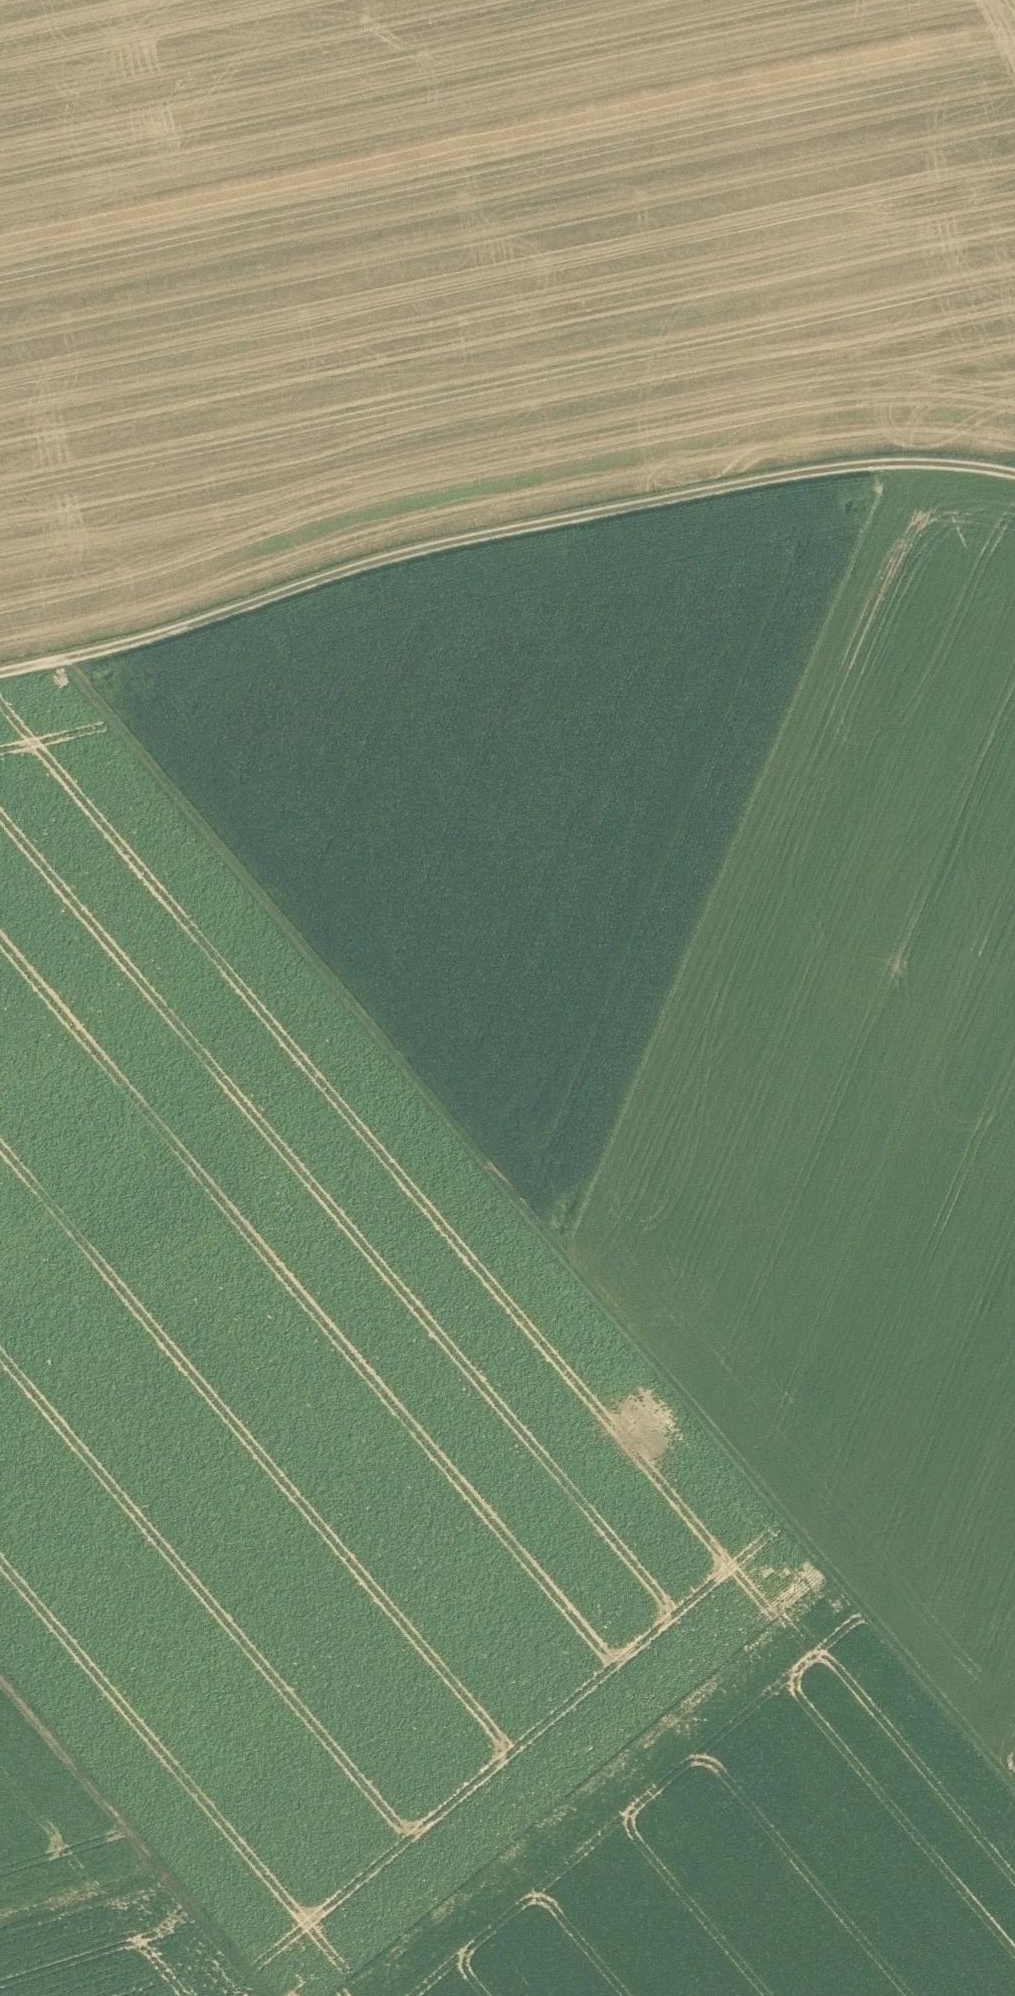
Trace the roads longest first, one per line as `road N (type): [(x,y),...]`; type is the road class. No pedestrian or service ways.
road 1 (track): [(1014,1790),(67,661),(0,674)]
road 2 (track): [(1014,476),(958,462),(826,470),(397,556),(67,661)]
road 3 (track): [(272,1995),(0,1673)]
road 4 (track): [(0,1196),(300,937)]

